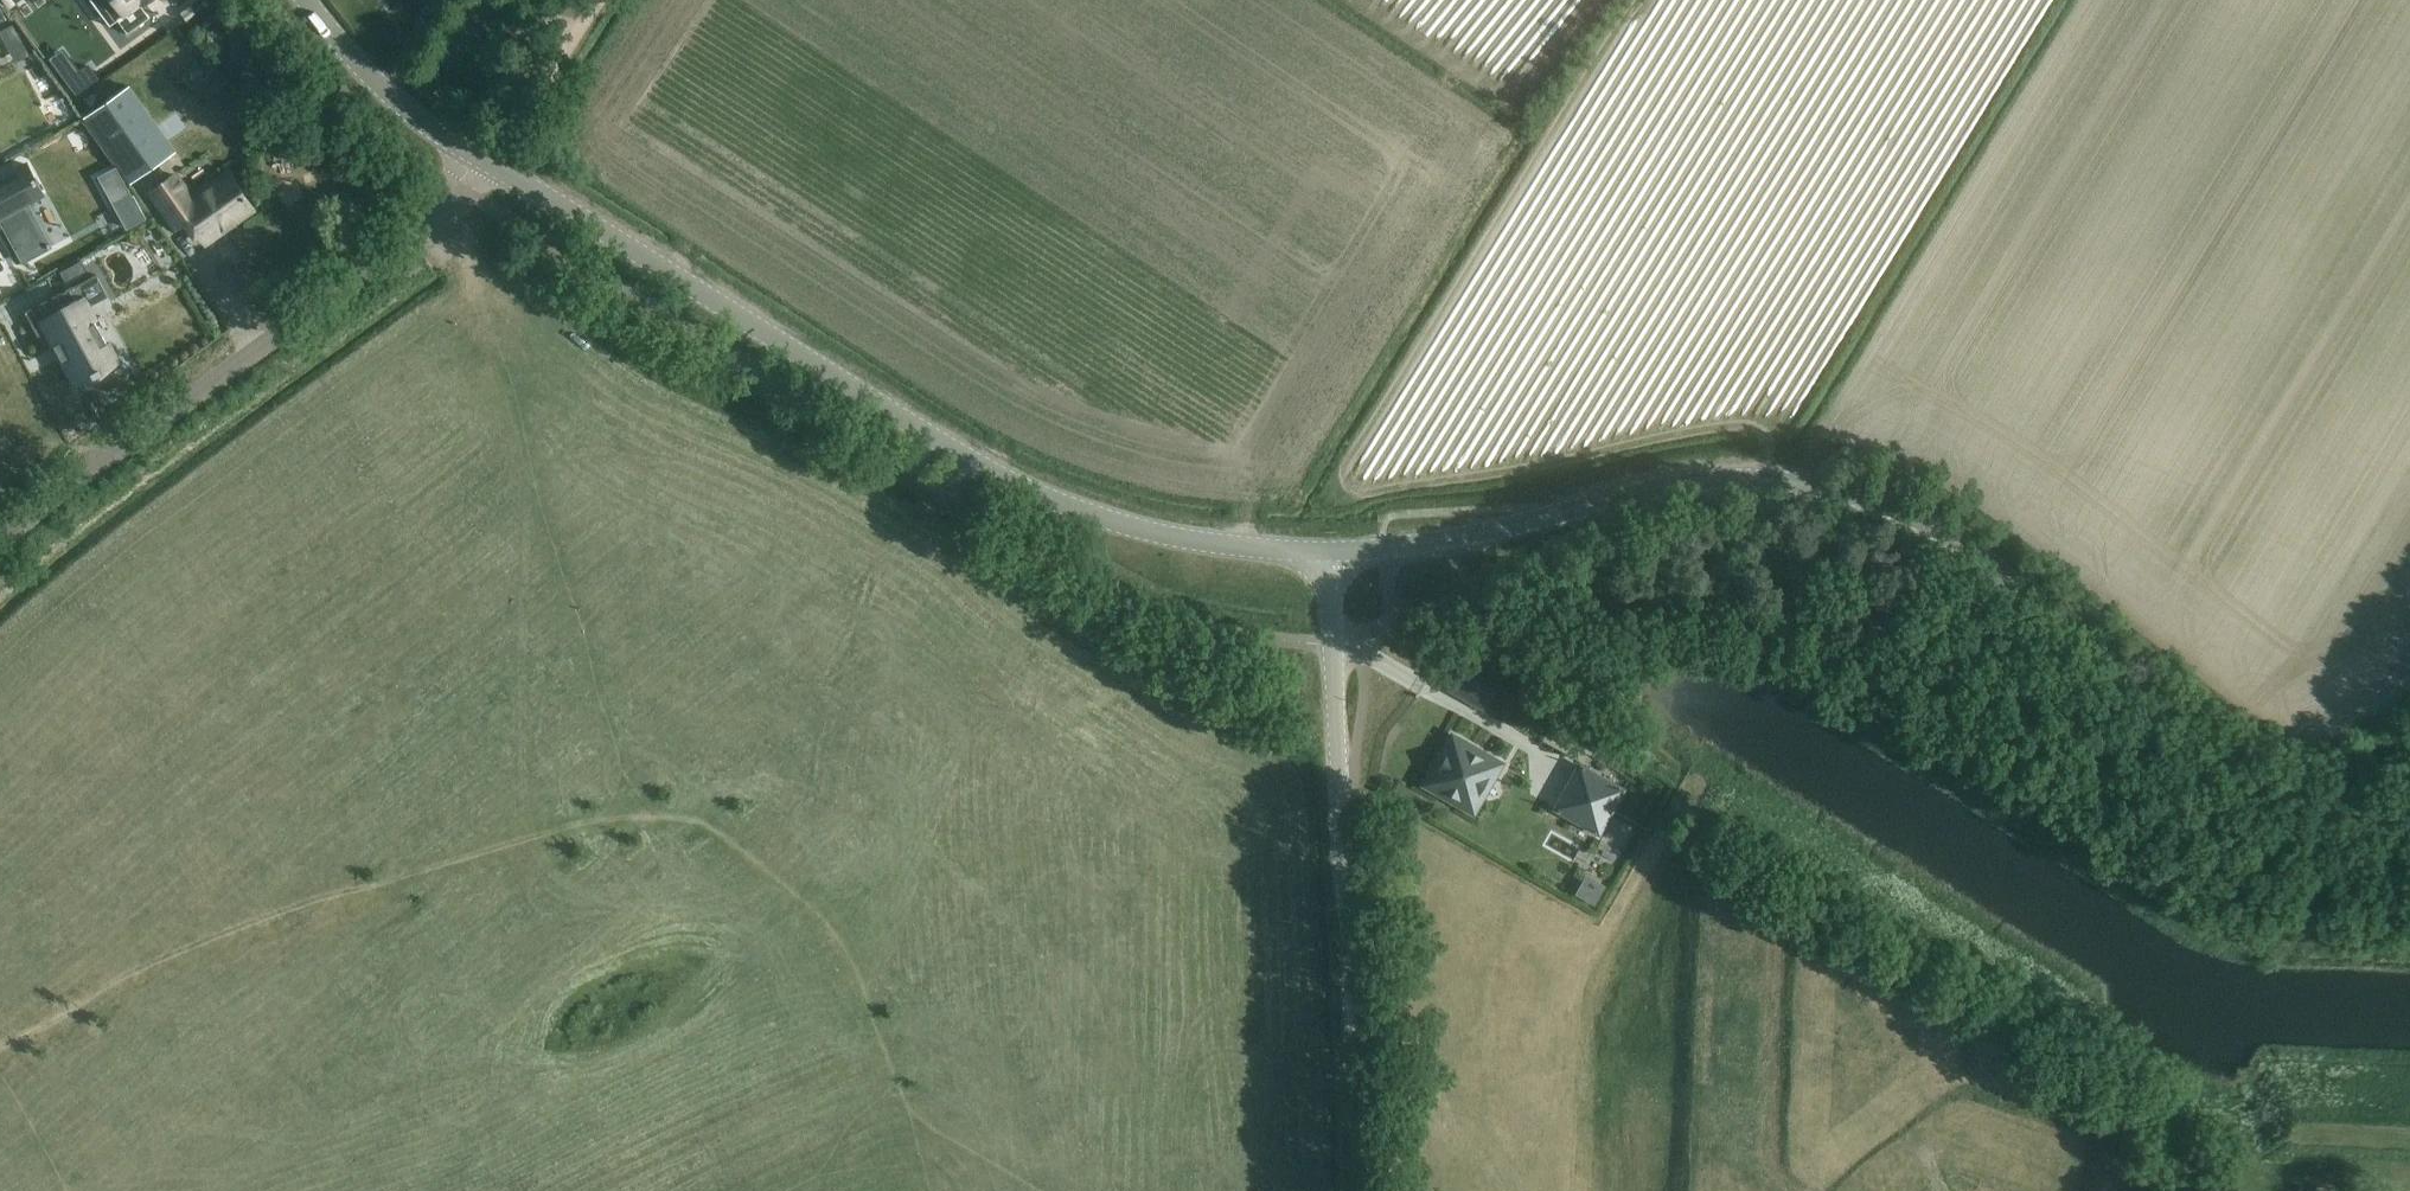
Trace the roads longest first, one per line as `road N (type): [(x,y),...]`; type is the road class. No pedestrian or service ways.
road 1 (tertiary): [(2409,826),(2343,803),(2264,760),(1965,539),(1896,501),(1761,478),(1696,482),(1386,554),(1334,556)]
road 2 (tertiary): [(1334,556),(1136,536),(1046,505),(491,175)]
road 3 (tertiary): [(1361,1190),(1331,645),(1334,556)]
road 4 (tertiary): [(0,540),(37,505),(491,175)]
road 5 (tertiary): [(491,175),(387,102),(301,0)]
road 6 (unclassified): [(604,0),(491,175)]

